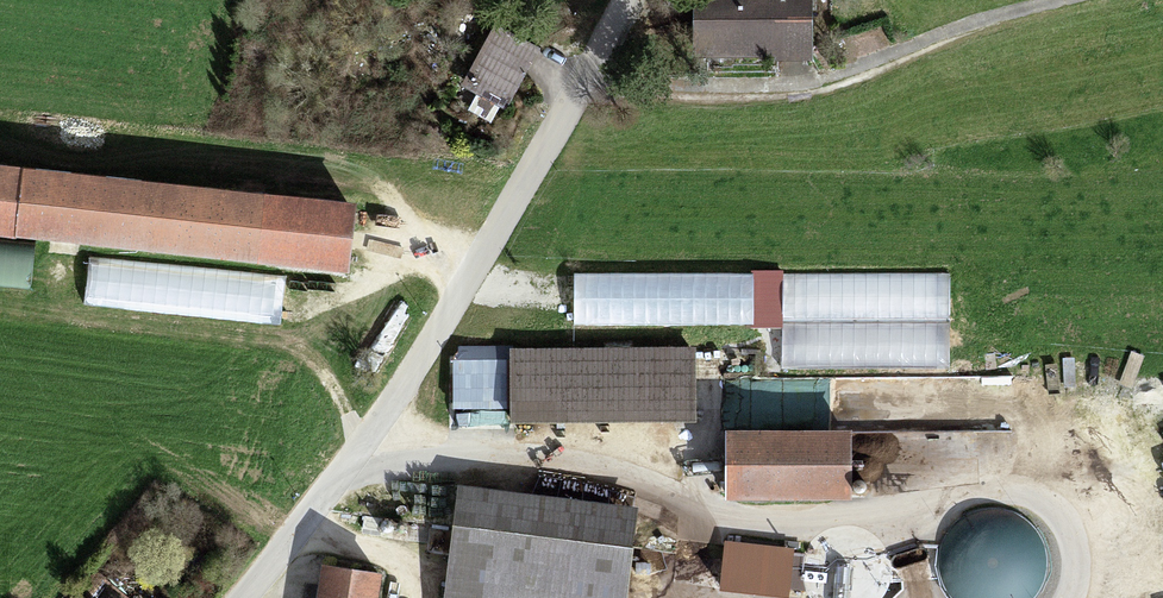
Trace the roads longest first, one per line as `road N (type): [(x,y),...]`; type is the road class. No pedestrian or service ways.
road 1 (residential): [(245,597),(429,340),(595,59)]
road 2 (track): [(595,59),(677,90),(797,91),(1013,15),(1089,0)]

